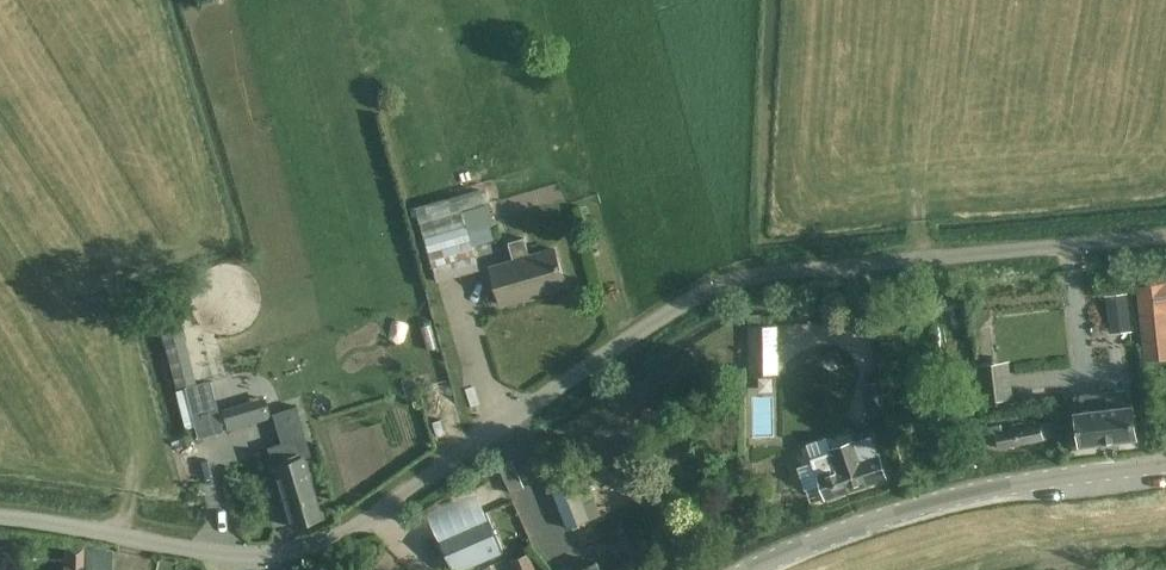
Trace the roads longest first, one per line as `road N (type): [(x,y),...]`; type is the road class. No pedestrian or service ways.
road 1 (unclassified): [(0,522),(43,520),(205,552),(290,558),(697,295),(758,279),(1165,242)]
road 2 (tertiary): [(1165,463),(947,498),(749,569)]

